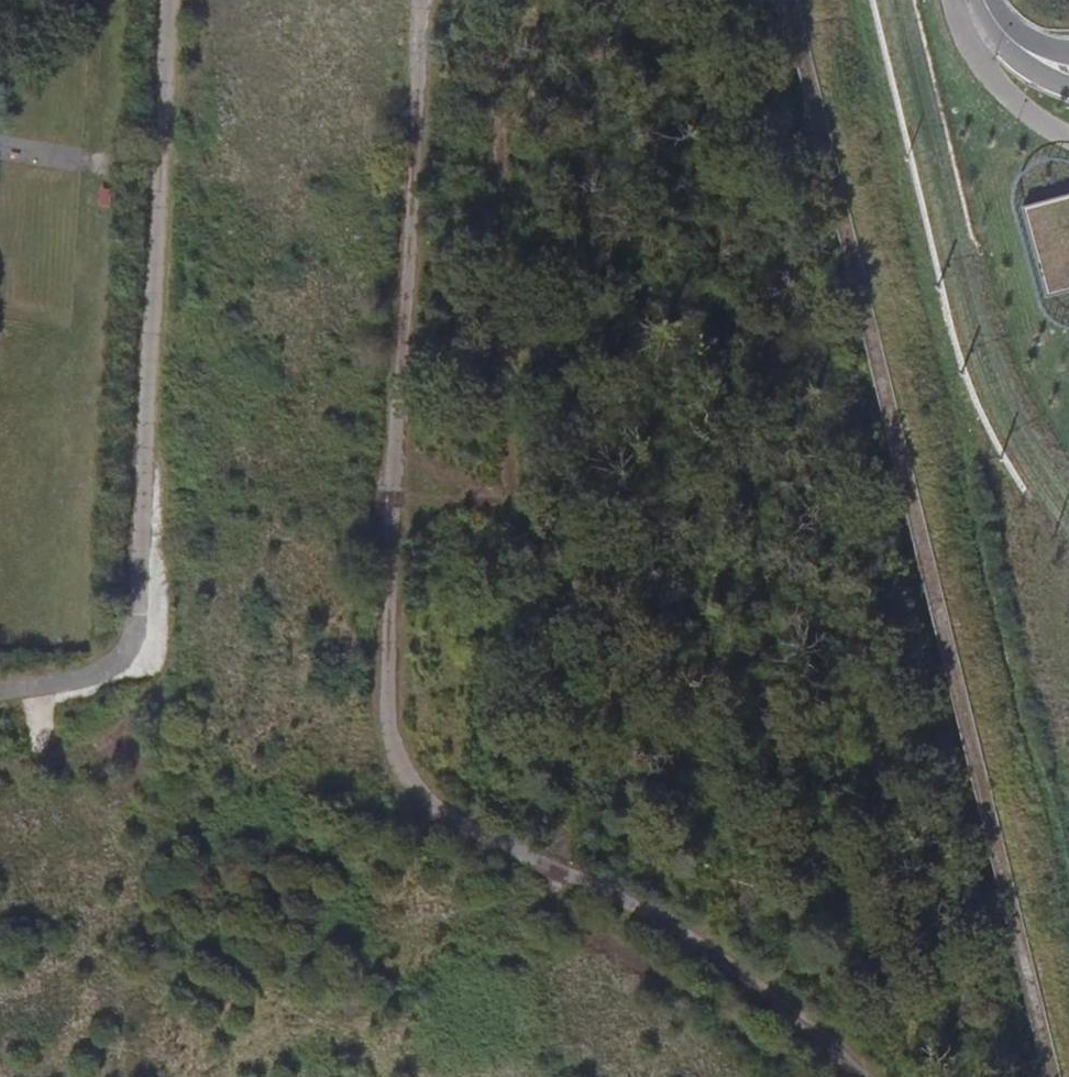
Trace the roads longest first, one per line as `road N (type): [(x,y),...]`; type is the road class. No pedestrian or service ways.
road 1 (track): [(875,1076),(719,958),(558,869)]

